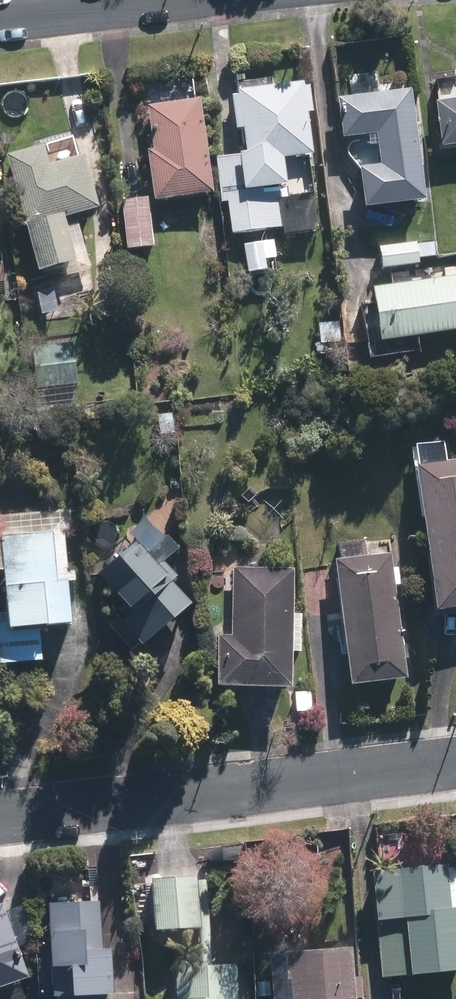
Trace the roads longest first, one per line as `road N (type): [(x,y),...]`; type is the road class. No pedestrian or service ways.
road 1 (residential): [(455,767),(0,825)]
road 2 (residential): [(0,17),(155,0)]

